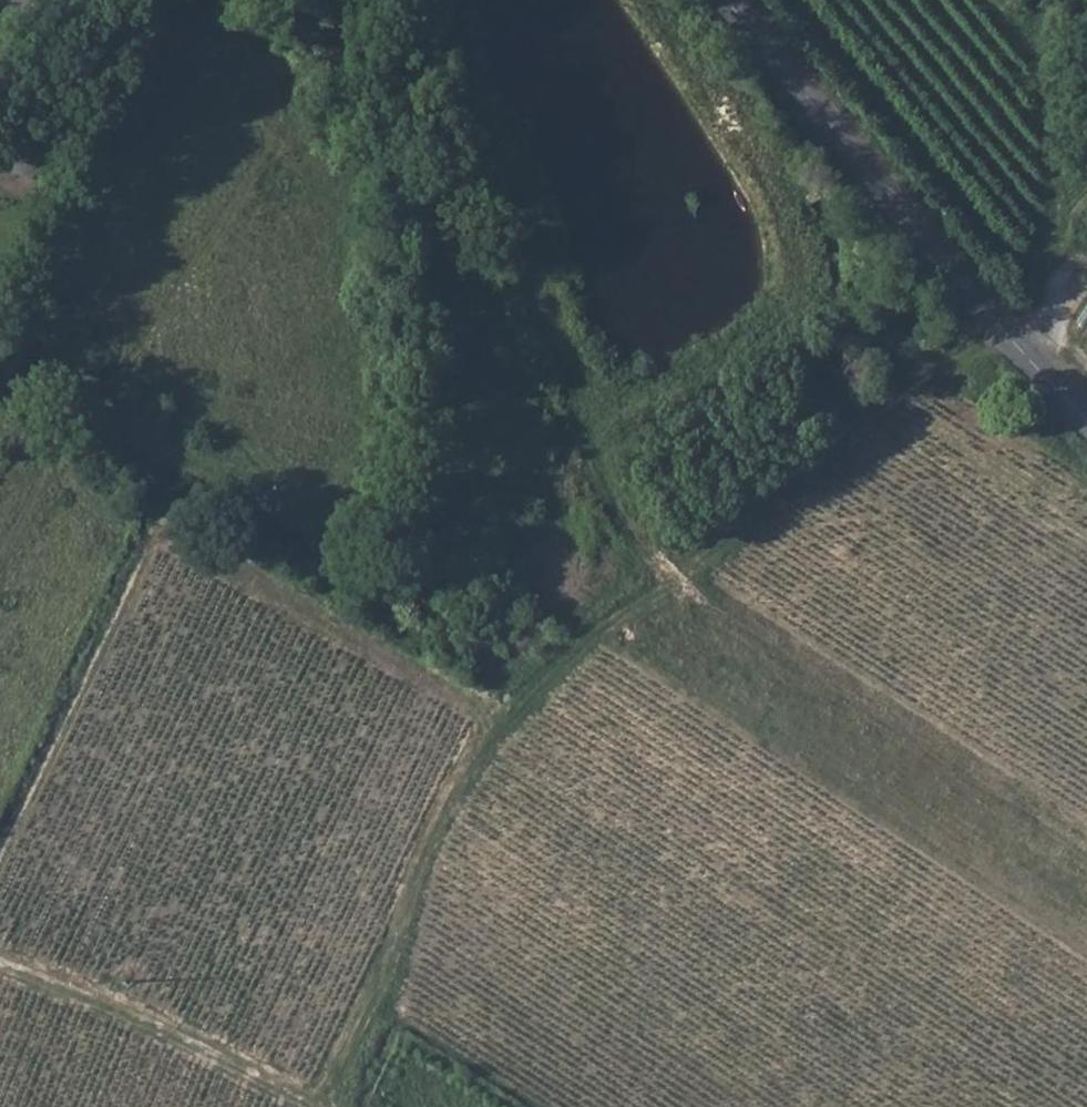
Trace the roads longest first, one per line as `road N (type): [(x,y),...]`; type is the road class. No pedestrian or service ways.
road 1 (tertiary): [(723,0),(1017,352),(1086,425)]
road 2 (track): [(301,1106),(70,992),(0,966)]

